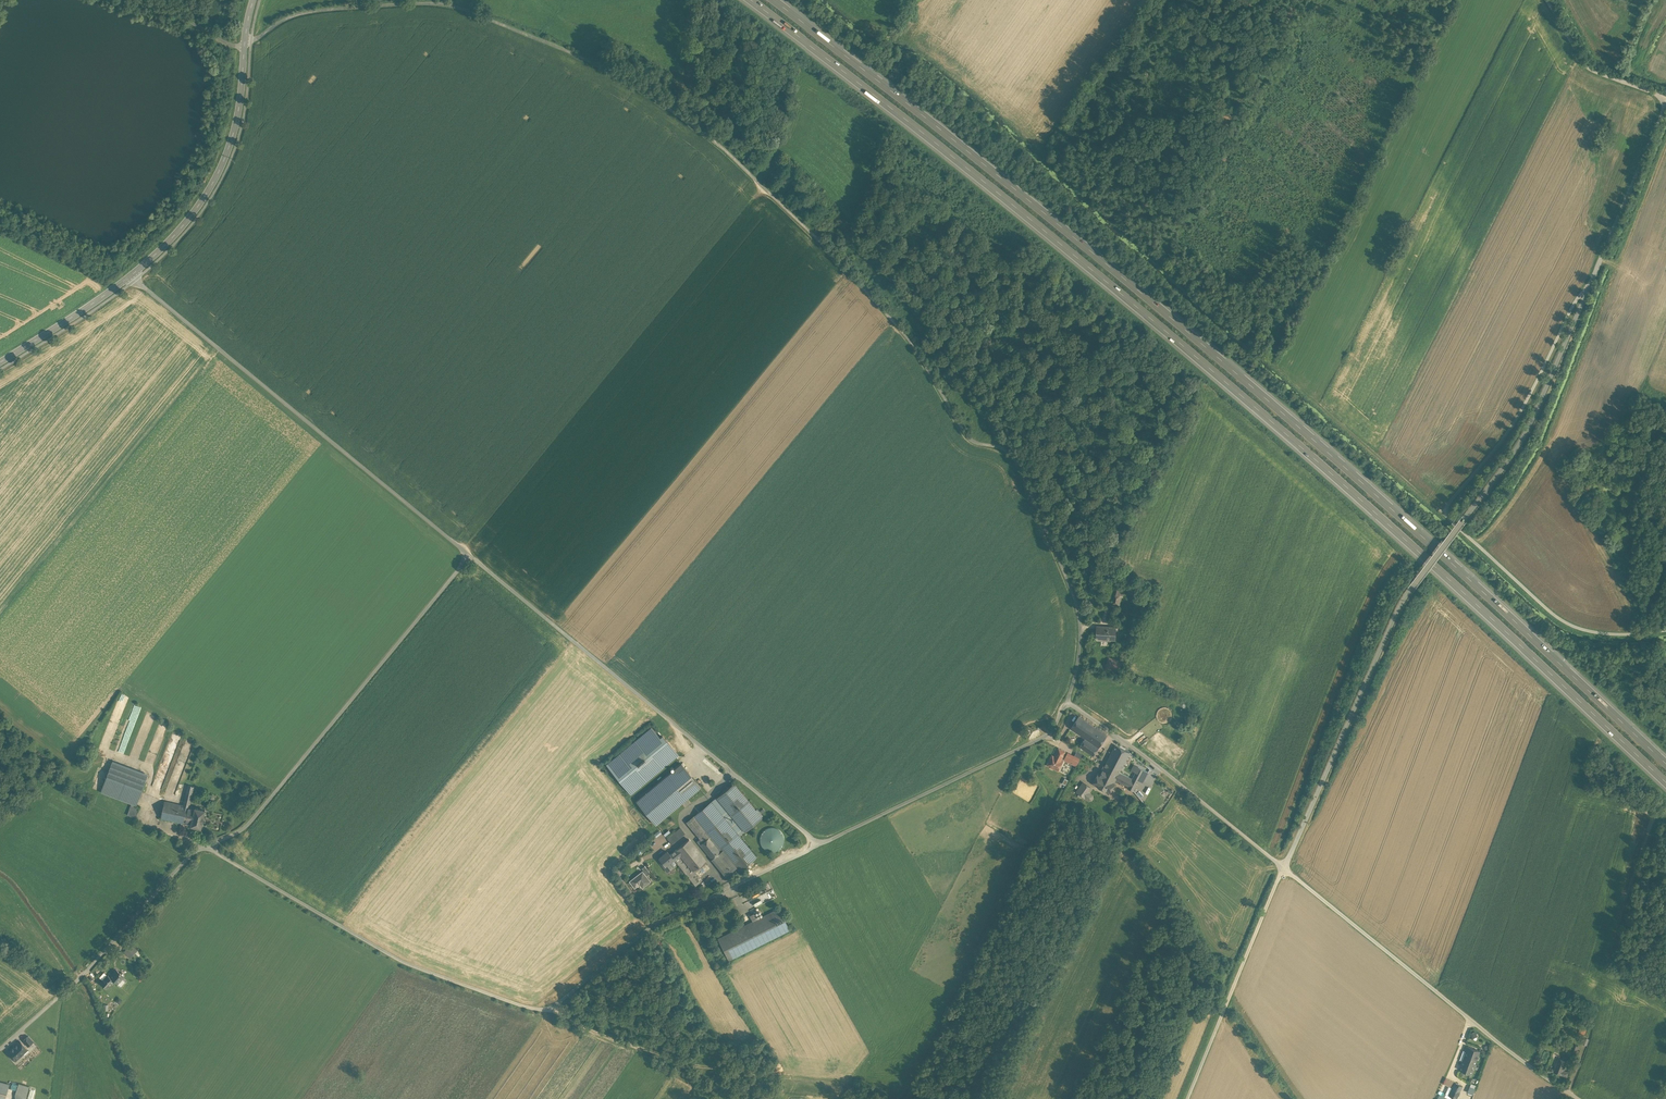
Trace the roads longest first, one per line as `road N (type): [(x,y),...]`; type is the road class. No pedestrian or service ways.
road 1 (unclassified): [(244,46),(307,12),(457,6),(629,81),(725,149),(895,322),(970,439),(1017,462),(1080,618),(1067,702)]
road 2 (motorway): [(750,0),(930,138),(1306,452),(1665,784)]
road 3 (motorway): [(1665,765),(1269,402),(1092,251),(770,0)]
road 4 (unclassified): [(1665,105),(1523,439),(1409,588),(1283,867)]
road 5 (unclassified): [(820,844),(660,921),(543,1009),(403,961),(207,846)]
road 6 (track): [(1446,516),(1041,150)]
road 7 (track): [(1665,630),(1575,627),(1446,516),(1517,419),(1590,285)]
road 8 (unclassified): [(469,557),(820,844)]
road 9 (unclassified): [(132,274),(469,557)]
road 10 (unclassified): [(469,557),(244,830),(207,846)]
road 11 (unclassified): [(1581,1098),(1283,867)]
road 12 (track): [(1160,259),(1314,0)]
road 13 (unclassified): [(207,846),(189,856),(85,972),(0,1049)]
road 14 (unclassified): [(820,844),(1047,734),(1067,702)]
road 15 (unclassified): [(1283,867),(1067,702)]
road 16 (secondary): [(244,46),(237,120),(222,165),(184,225),(132,274)]
road 17 (unclassified): [(1283,867),(1185,1098)]
road 18 (unclassified): [(1547,0),(1590,68),(1665,97)]
road 19 (secondary): [(0,362),(132,274)]

